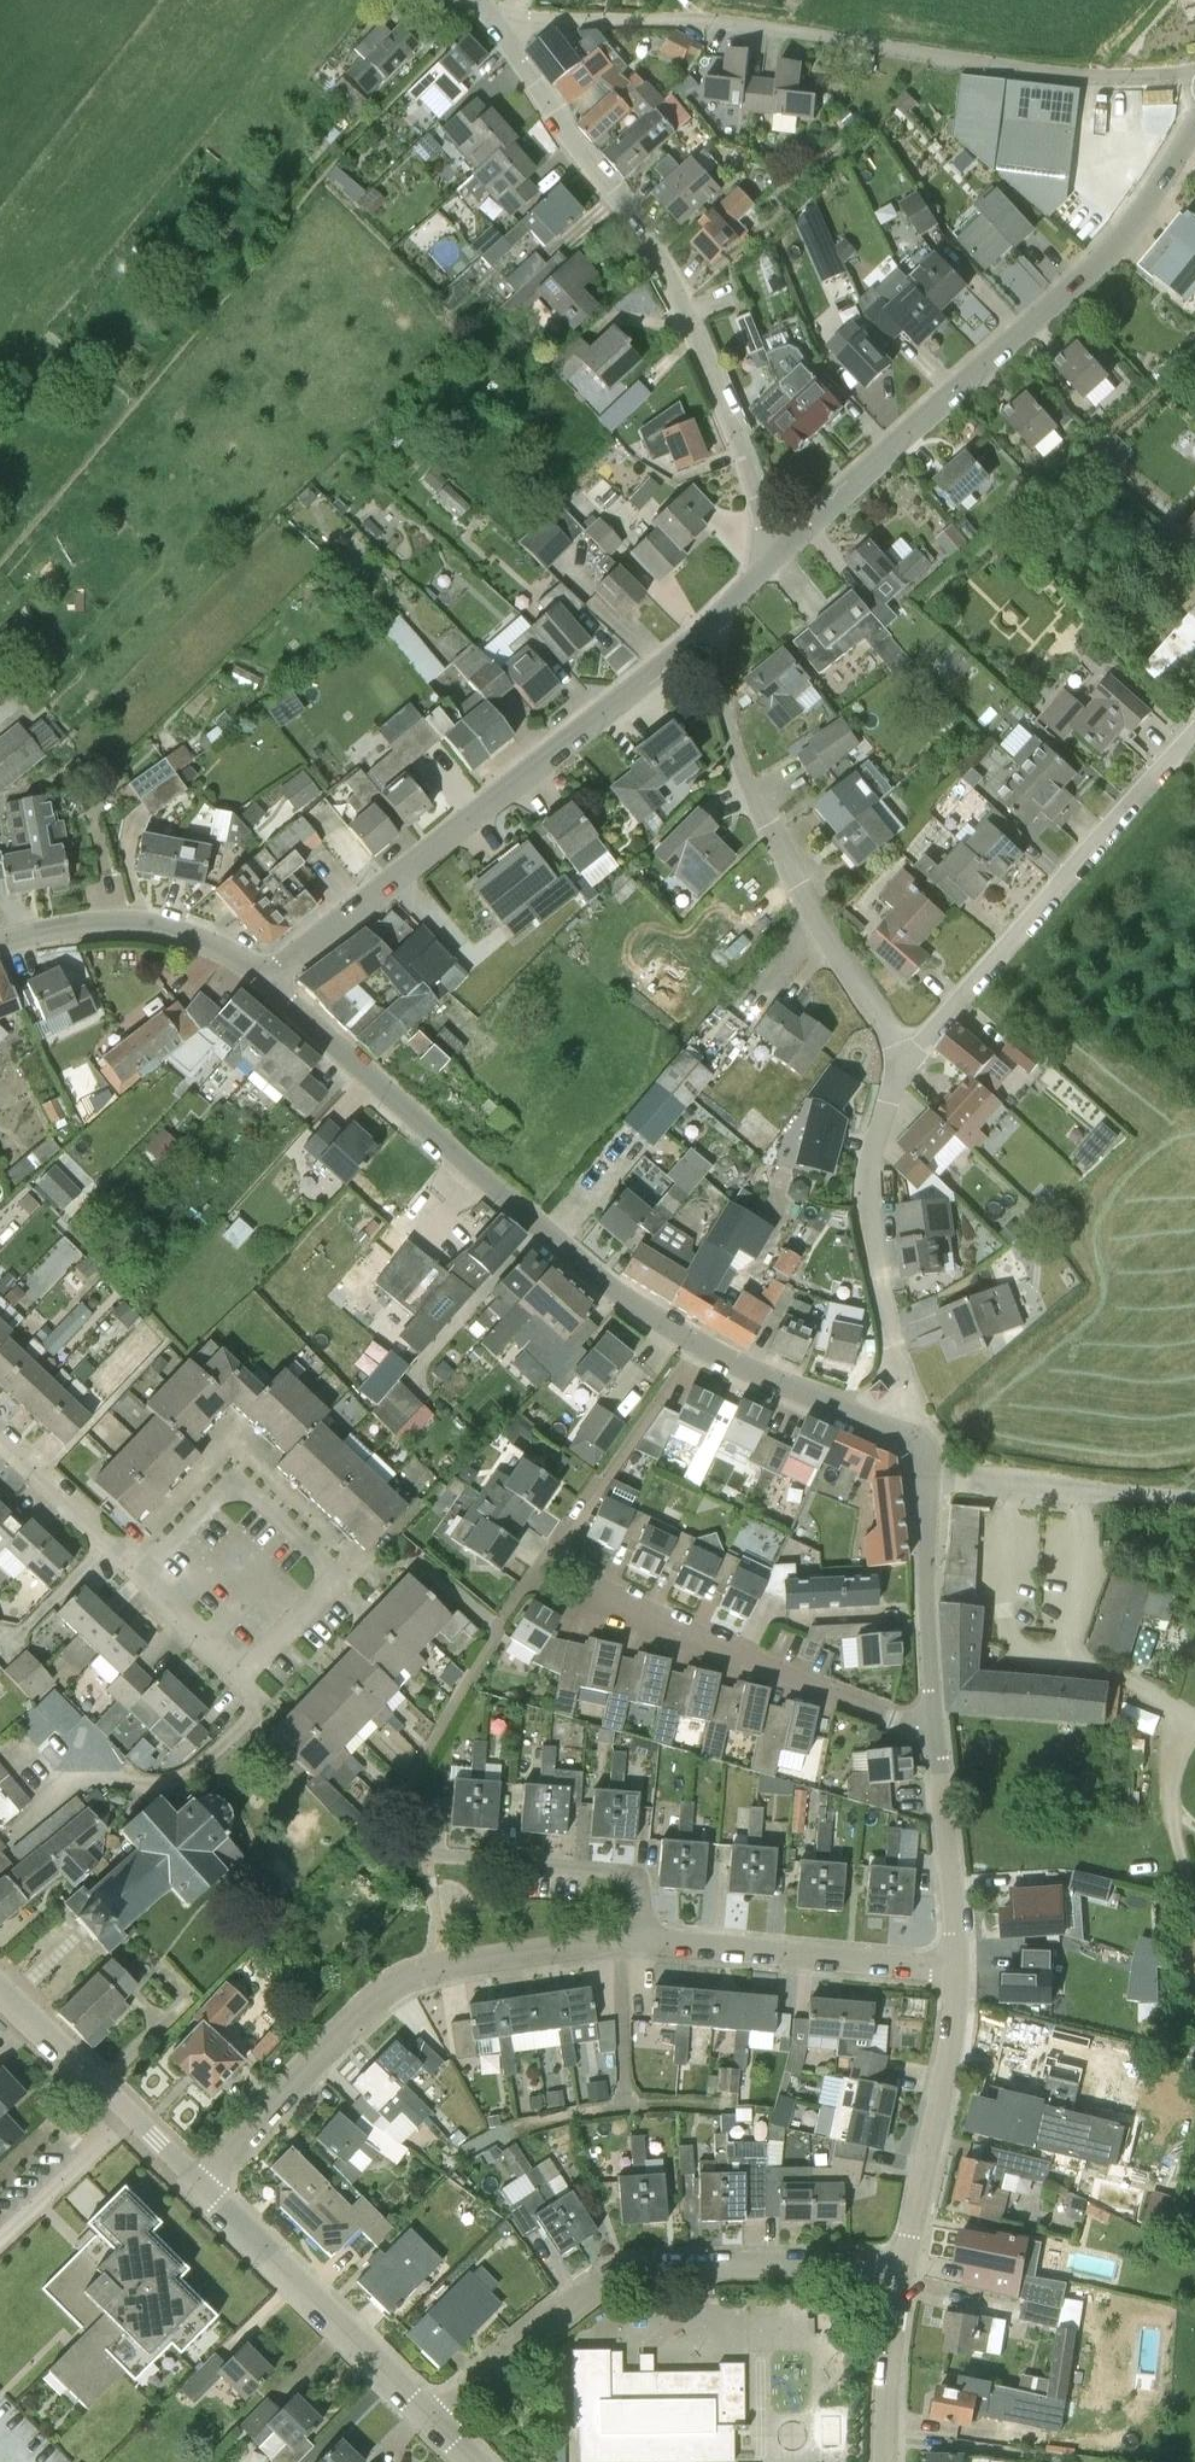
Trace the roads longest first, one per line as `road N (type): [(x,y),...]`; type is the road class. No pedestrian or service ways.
road 1 (residential): [(199,2185),(345,2032),(387,1993),(432,1968),(644,1941),(951,1969)]
road 2 (residential): [(917,1440),(693,1344),(575,1259),(265,978)]
road 3 (residential): [(1194,77),(1077,76),(734,23),(496,23)]
road 4 (residential): [(776,556),(741,448),(657,258),(496,23)]
road 5 (unclassified): [(776,556),(1111,250),(1194,126)]
road 6 (unclassified): [(265,978),(719,614)]
road 7 (residential): [(434,2423),(593,2283),(622,2270),(902,2268)]
road 8 (residential): [(909,1060),(820,921),(741,768),(722,694),(719,614)]
road 9 (residential): [(909,1060),(1194,729)]
road 10 (residential): [(933,1721),(906,1722),(540,1564)]
road 11 (residential): [(917,1440),(885,1331),(869,1219),(869,1170),(909,1060)]
road 12 (tertiary): [(434,2423),(199,2185)]
road 13 (residential): [(902,2268),(948,2033),(951,1969)]
road 14 (residential): [(265,978),(213,945),(142,924),(74,925),(0,943)]
road 15 (tertiary): [(199,2185),(0,1989)]
road 16 (residential): [(337,1579),(255,1670),(232,1668),(143,1571)]
road 17 (residential): [(337,1579),(234,1477),(143,1571)]
road 18 (unclassified): [(921,1480),(1194,1495)]
road 19 (residential): [(951,1969),(933,1721)]
road 20 (residential): [(933,1721),(921,1480)]
road 21 (residential): [(143,1571),(0,1439)]
road 22 (residential): [(889,2461),(902,2268)]

